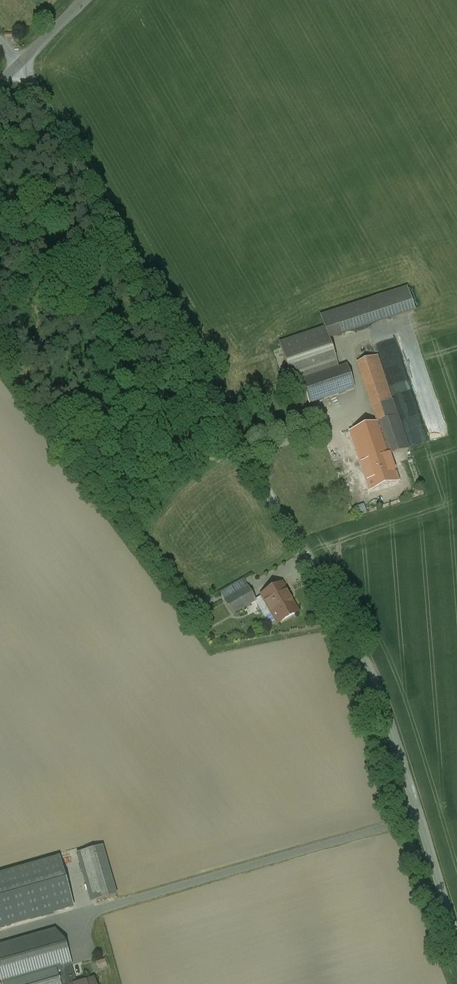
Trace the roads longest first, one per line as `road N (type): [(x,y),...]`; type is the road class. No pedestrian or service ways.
road 1 (unclassified): [(21,61),(368,673),(456,938)]

